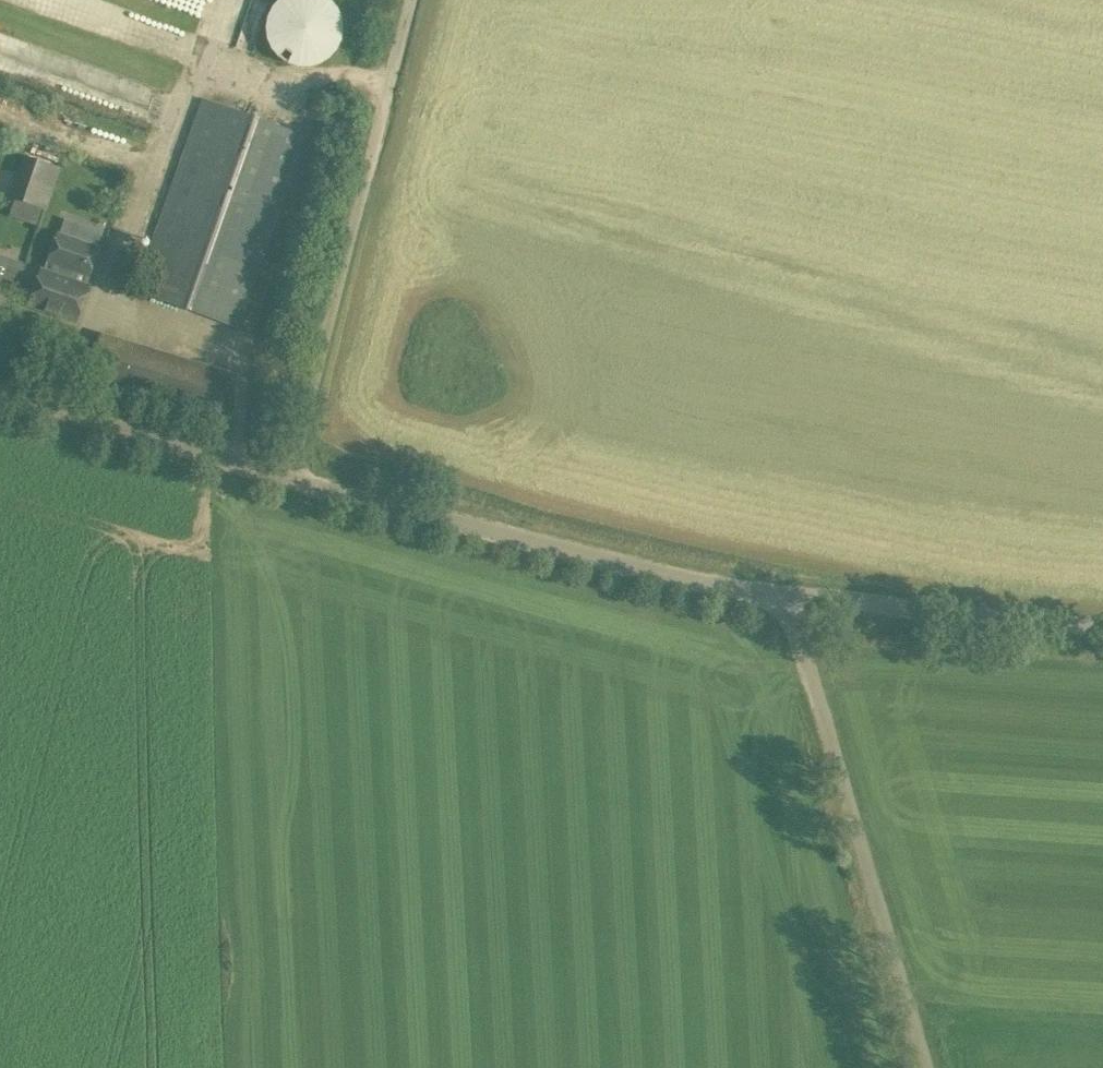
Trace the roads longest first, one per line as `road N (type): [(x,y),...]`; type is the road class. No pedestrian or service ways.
road 1 (unclassified): [(785,596),(653,572),(288,477)]
road 2 (unclassified): [(288,477),(410,0)]
road 3 (unclassified): [(926,1067),(785,596)]
road 4 (unclassified): [(1102,627),(785,596)]
road 5 (unclassified): [(288,477),(0,388)]

